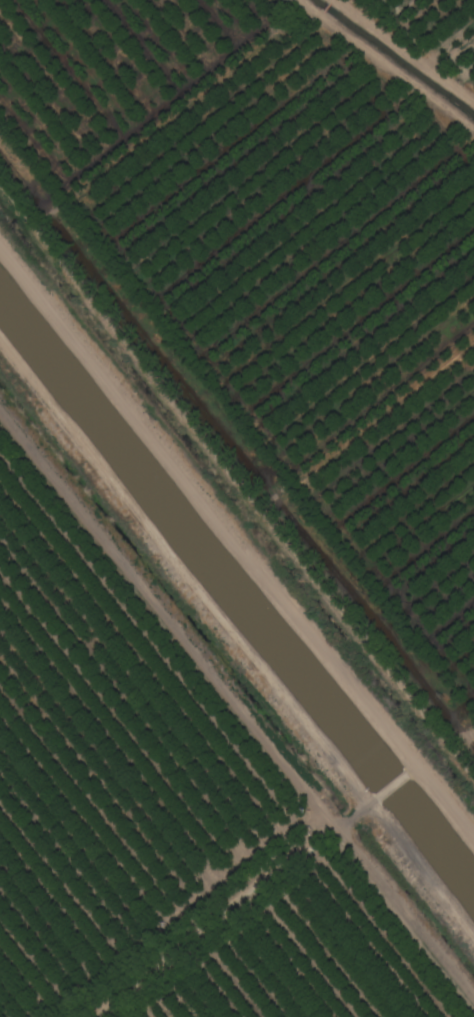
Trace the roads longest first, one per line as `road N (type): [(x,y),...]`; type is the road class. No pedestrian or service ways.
road 1 (track): [(0,344),(473,936)]
road 2 (residential): [(473,834),(0,242)]
road 3 (track): [(473,983),(0,392)]
road 4 (residential): [(333,0),(473,103)]

